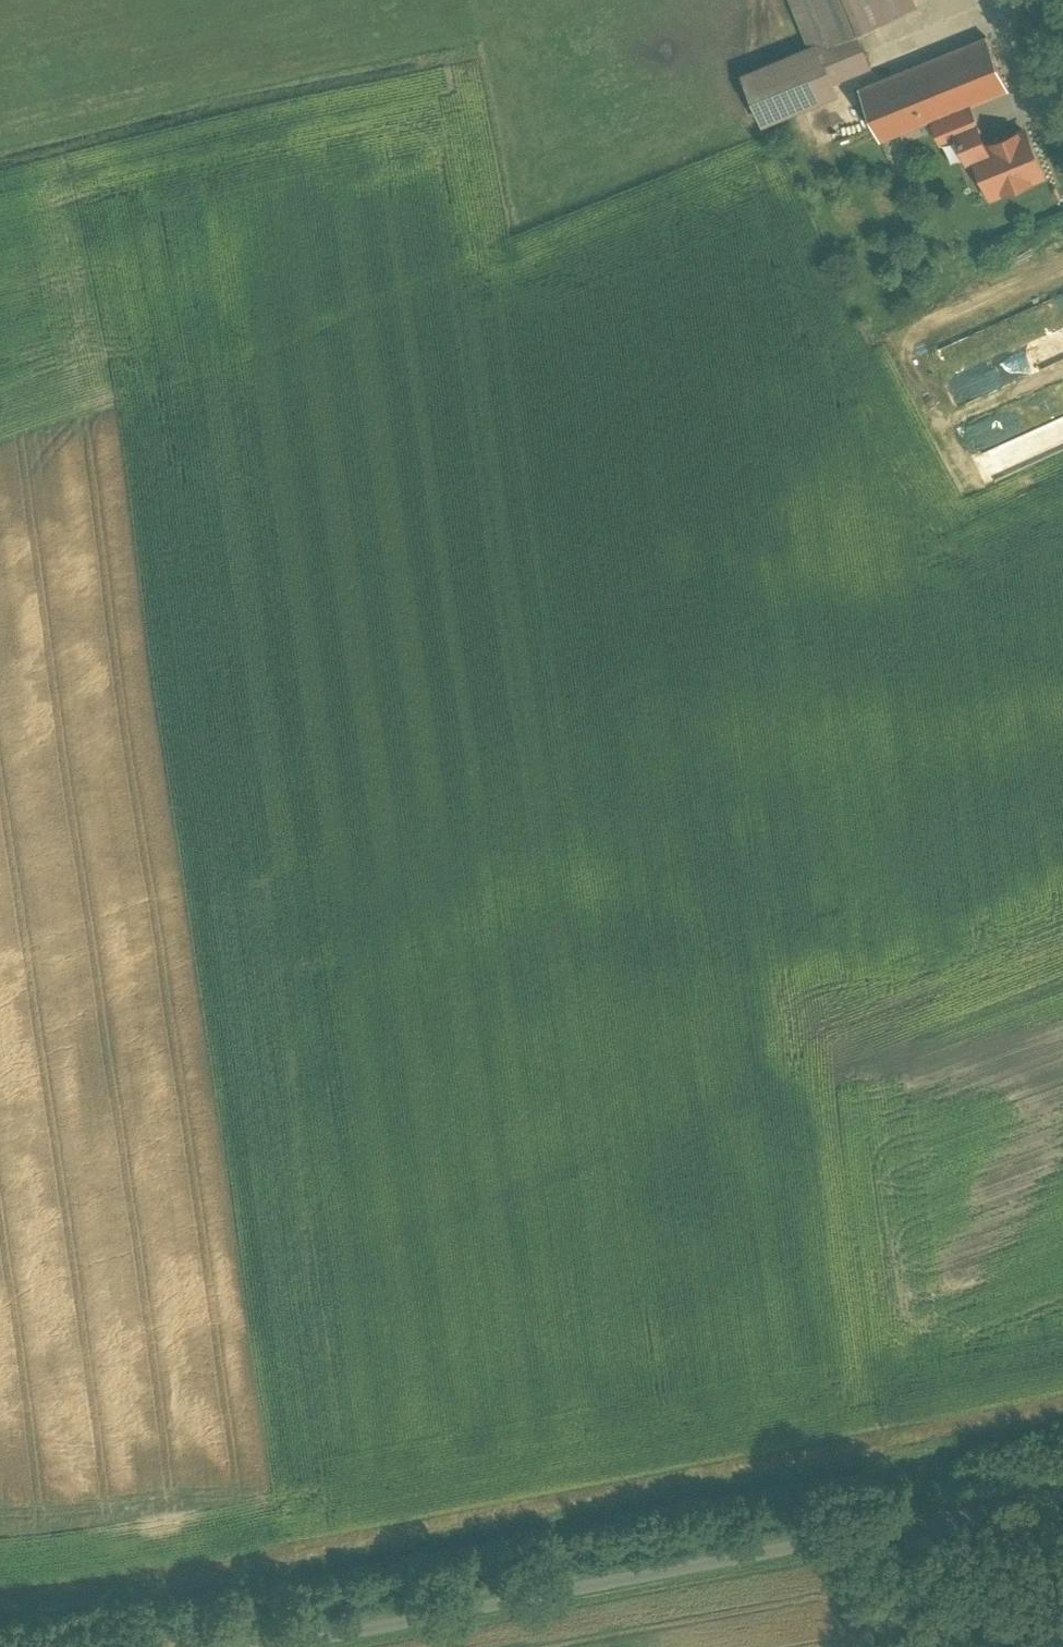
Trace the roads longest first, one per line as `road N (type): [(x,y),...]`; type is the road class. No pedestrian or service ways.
road 1 (unclassified): [(267,1646),(1062,1492)]

